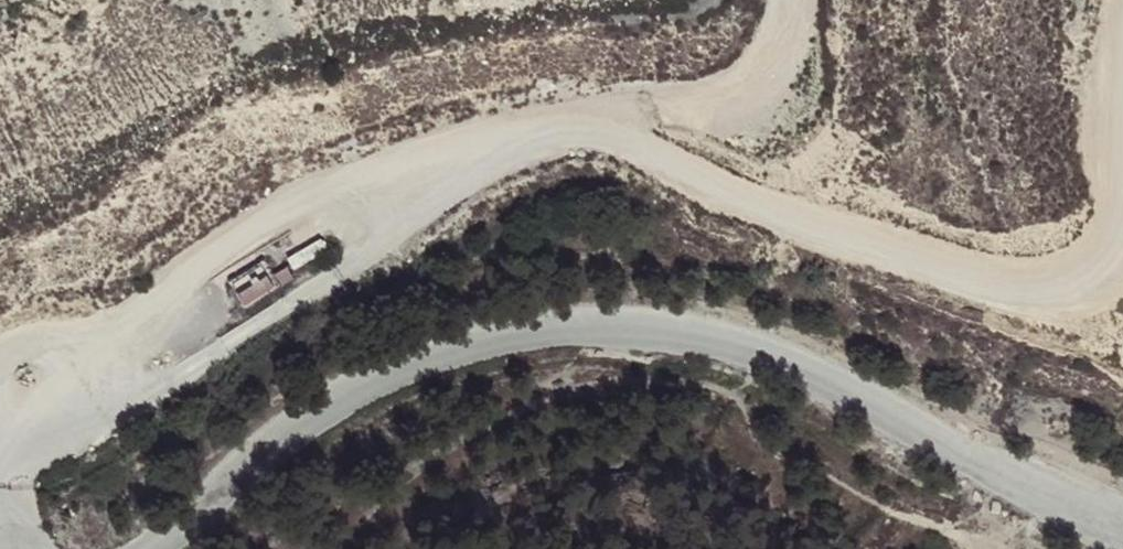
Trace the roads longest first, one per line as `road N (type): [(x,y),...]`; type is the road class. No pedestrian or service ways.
road 1 (unclassified): [(148,548),(313,415),(377,377),(525,329),(591,326),(665,334),(789,369),(1122,517)]
road 2 (track): [(26,464),(58,393),(246,240),(426,155),(703,95),(762,60),(788,0)]
road 3 (track): [(376,257),(497,158),(608,117),(716,166),(1062,287),(1118,242),(1122,228)]

